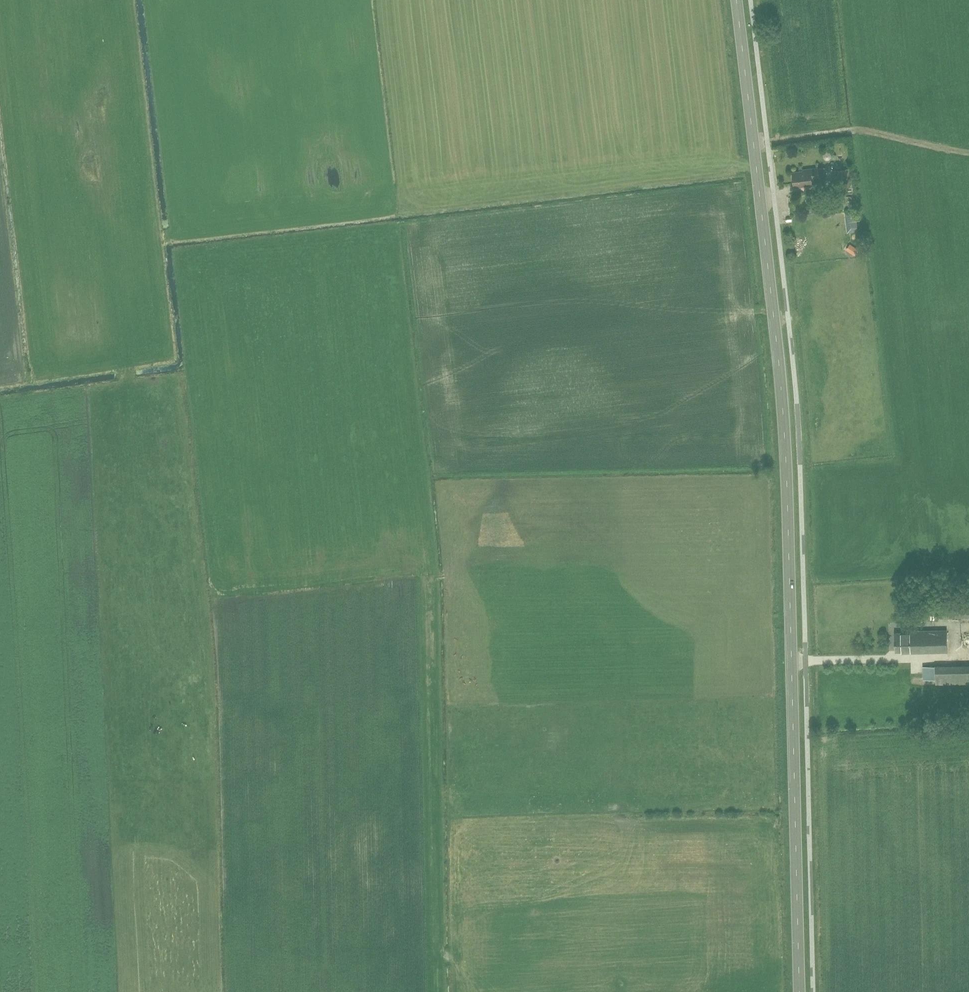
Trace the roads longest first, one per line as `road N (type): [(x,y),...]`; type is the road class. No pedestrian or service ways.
road 1 (tertiary): [(801,991),(784,411),(737,0)]

